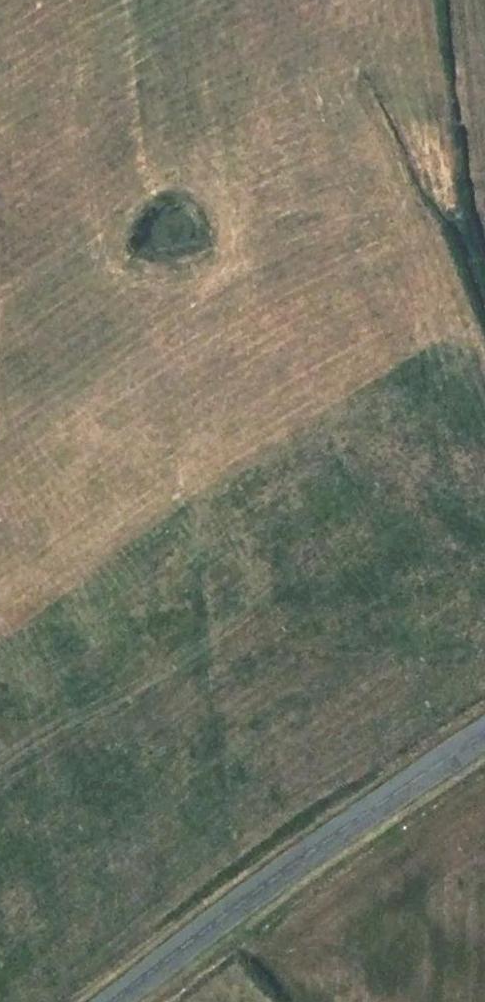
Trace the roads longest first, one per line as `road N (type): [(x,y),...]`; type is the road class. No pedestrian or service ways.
road 1 (secondary): [(484,741),(117,1001)]

